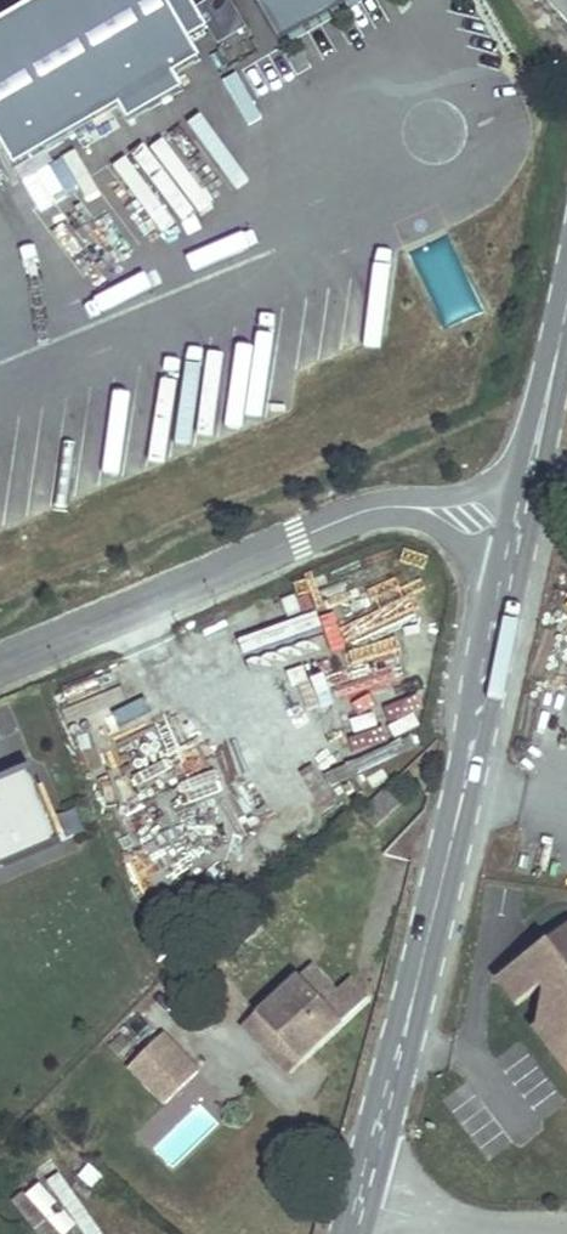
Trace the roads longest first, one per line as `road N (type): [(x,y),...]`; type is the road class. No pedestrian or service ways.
road 1 (unclassified): [(357,1218),(521,515)]
road 2 (residential): [(521,515),(376,506),(0,659)]
road 3 (unclassified): [(521,515),(566,303)]
road 4 (unclassified): [(566,1229),(357,1218)]

